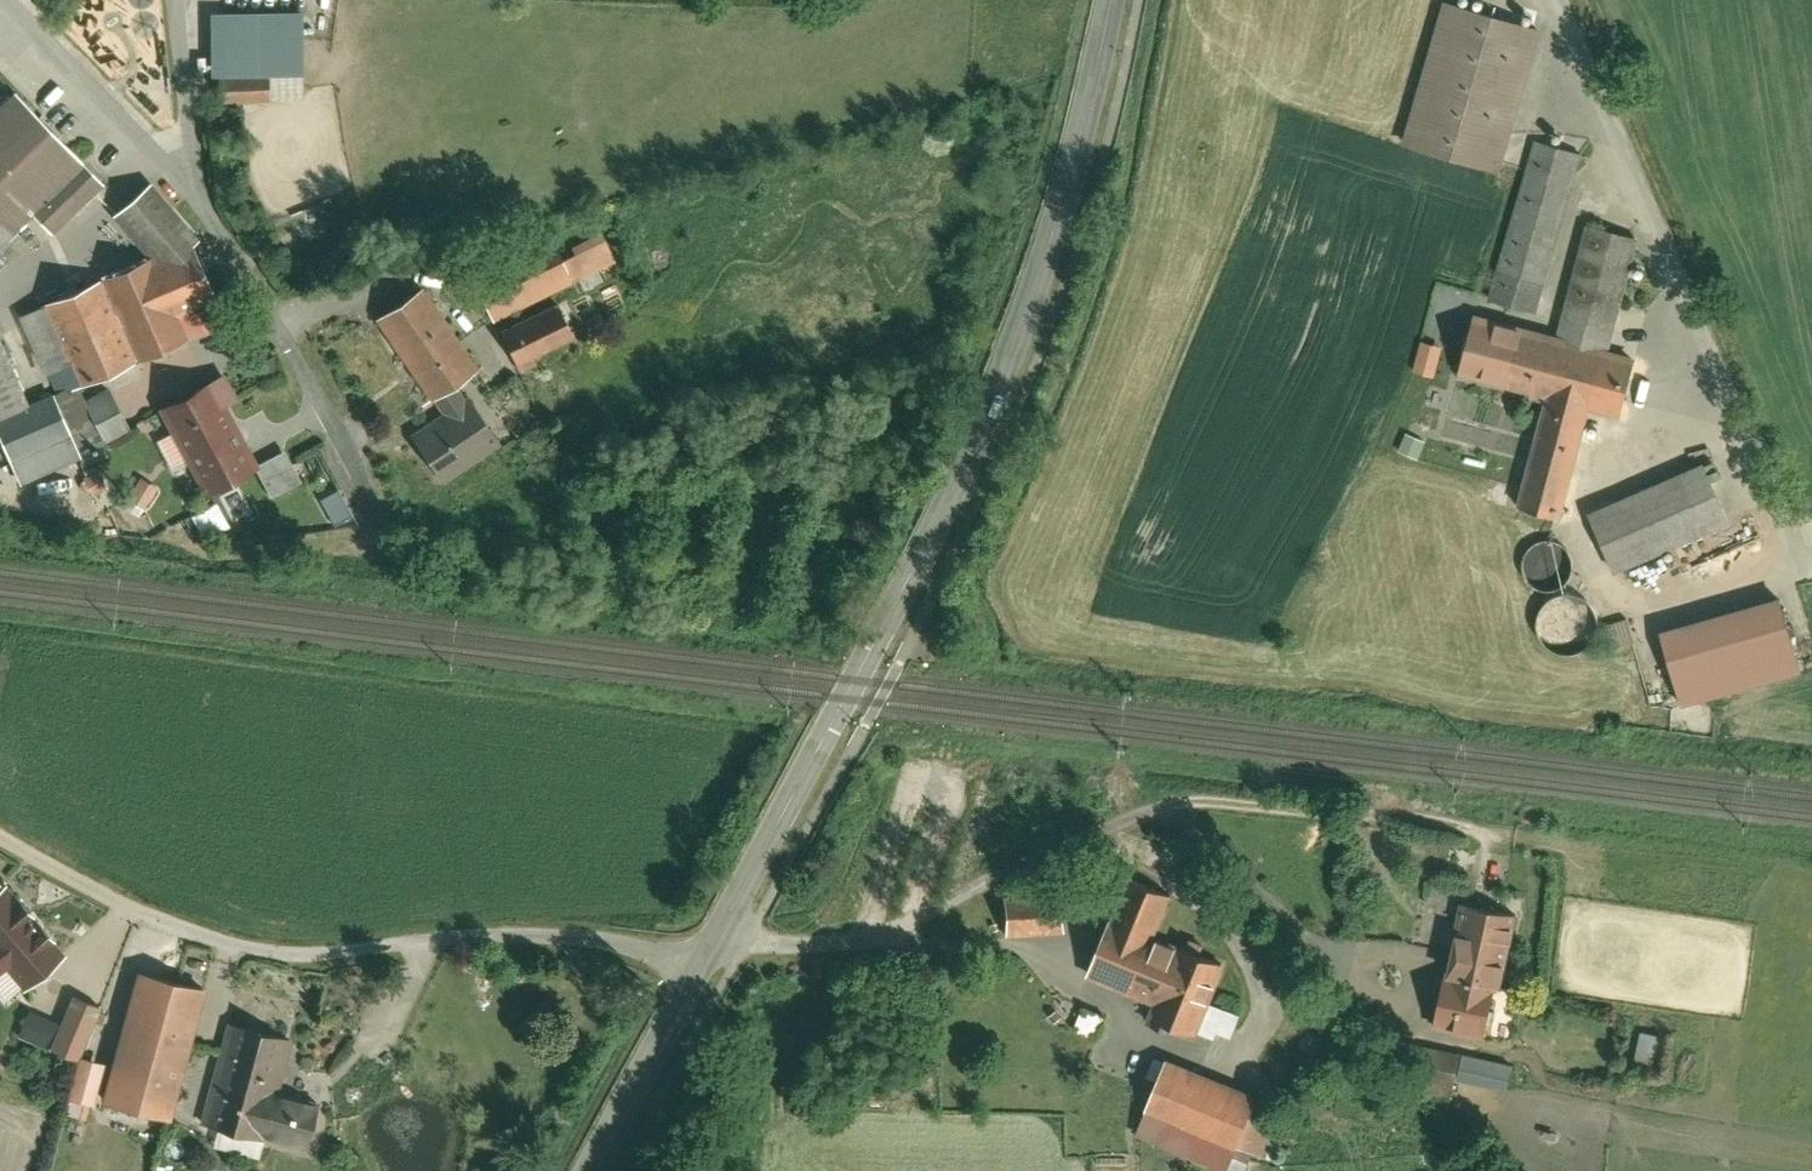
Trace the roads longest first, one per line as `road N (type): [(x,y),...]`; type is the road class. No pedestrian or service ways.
road 1 (tertiary): [(1105,0),(1063,198),(985,407),(700,966)]
road 2 (unclassified): [(700,966),(619,946),(535,939),(312,959),(258,956),(73,888),(0,846)]
road 3 (tertiary): [(700,966),(586,1170)]

